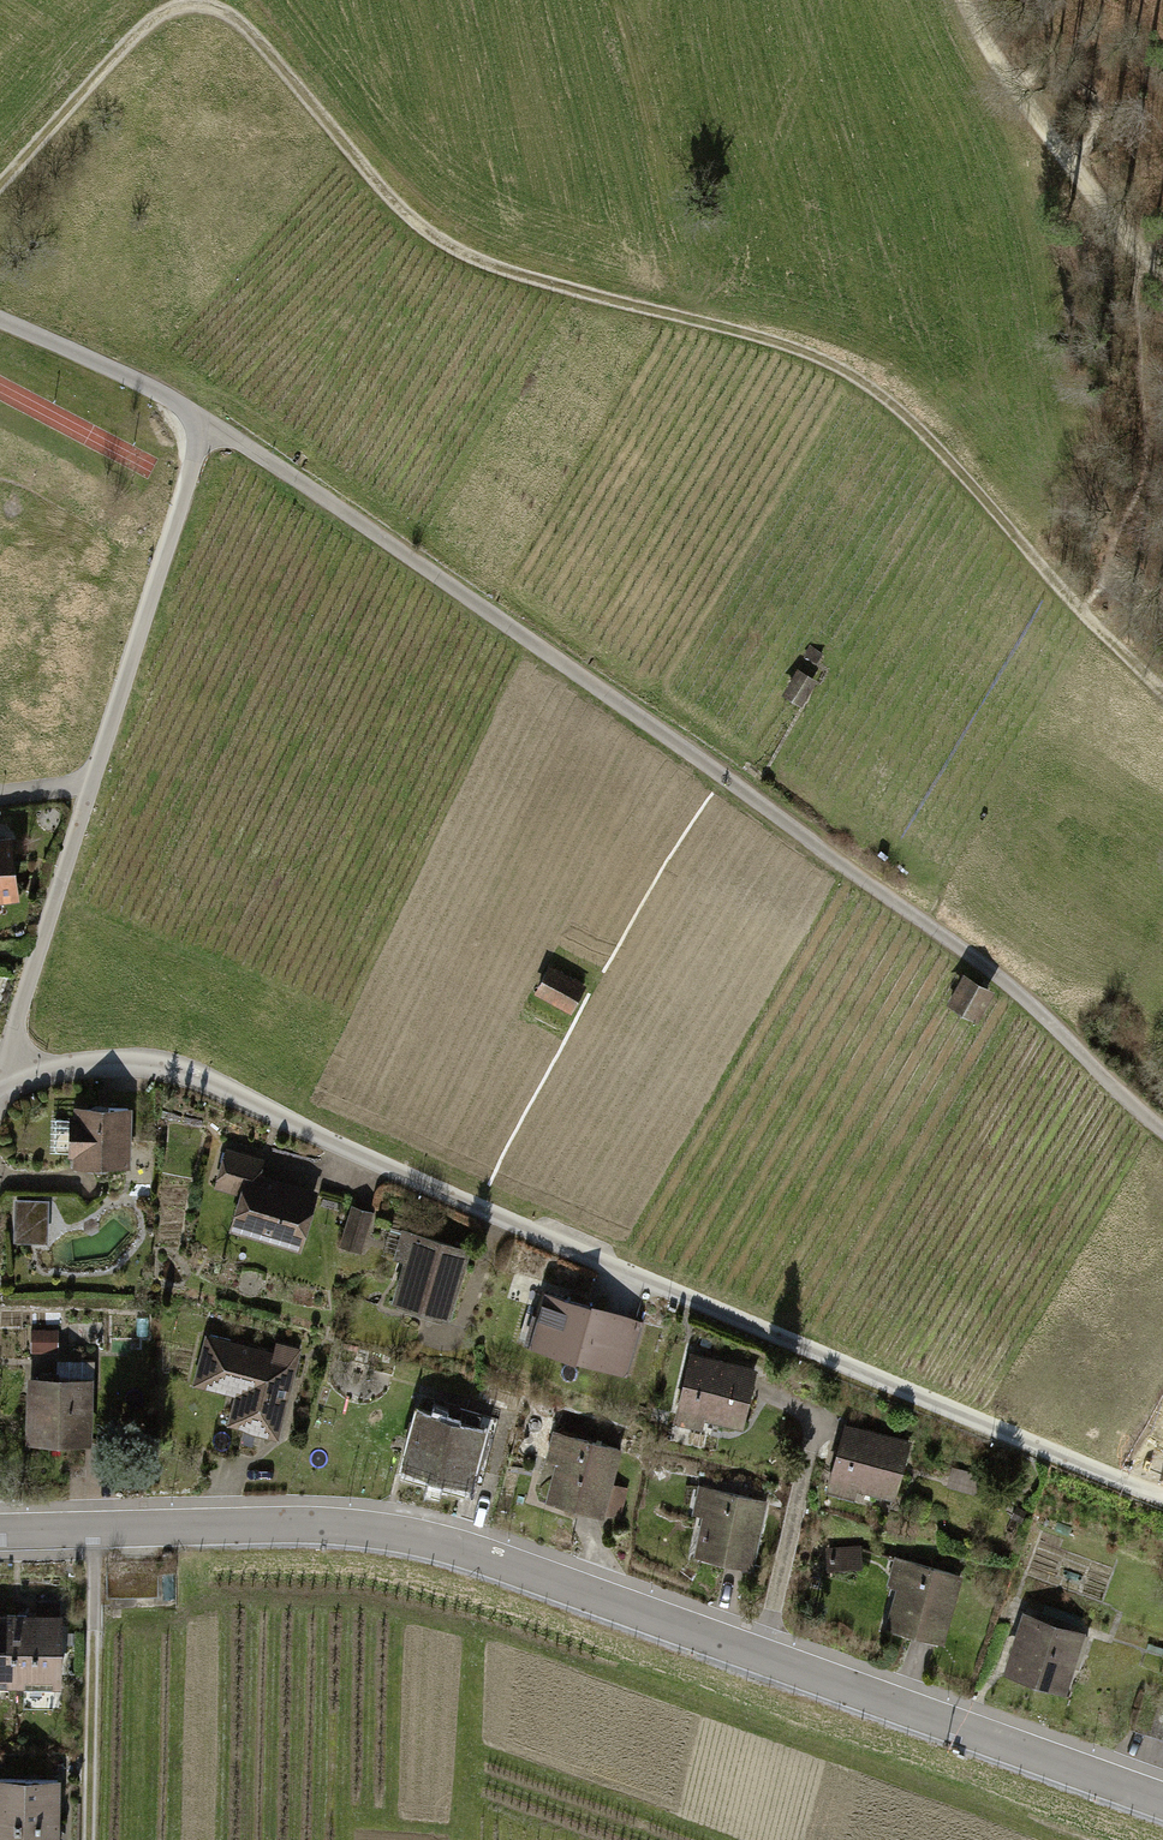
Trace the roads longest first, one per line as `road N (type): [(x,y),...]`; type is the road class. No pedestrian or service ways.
road 1 (track): [(1086,610),(850,369),(789,344),(541,289),(460,259),(421,232),(237,12),(210,2),(176,5),(145,22),(0,182)]
road 2 (residential): [(0,1090),(31,1070),(101,1059),(193,1074),(434,1188),(1162,1495)]
road 3 (residential): [(1162,1803),(499,1557),(390,1529),(0,1529)]
road 4 (residential): [(201,418),(384,533),(678,738),(1024,995),(1162,1122)]
road 5 (residential): [(90,782),(201,418)]
road 6 (track): [(92,1525),(89,1839)]
road 7 (residential): [(0,1070),(90,782)]
road 8 (track): [(1134,236),(1037,124),(960,0)]
road 9 (residential): [(0,321),(201,418)]

